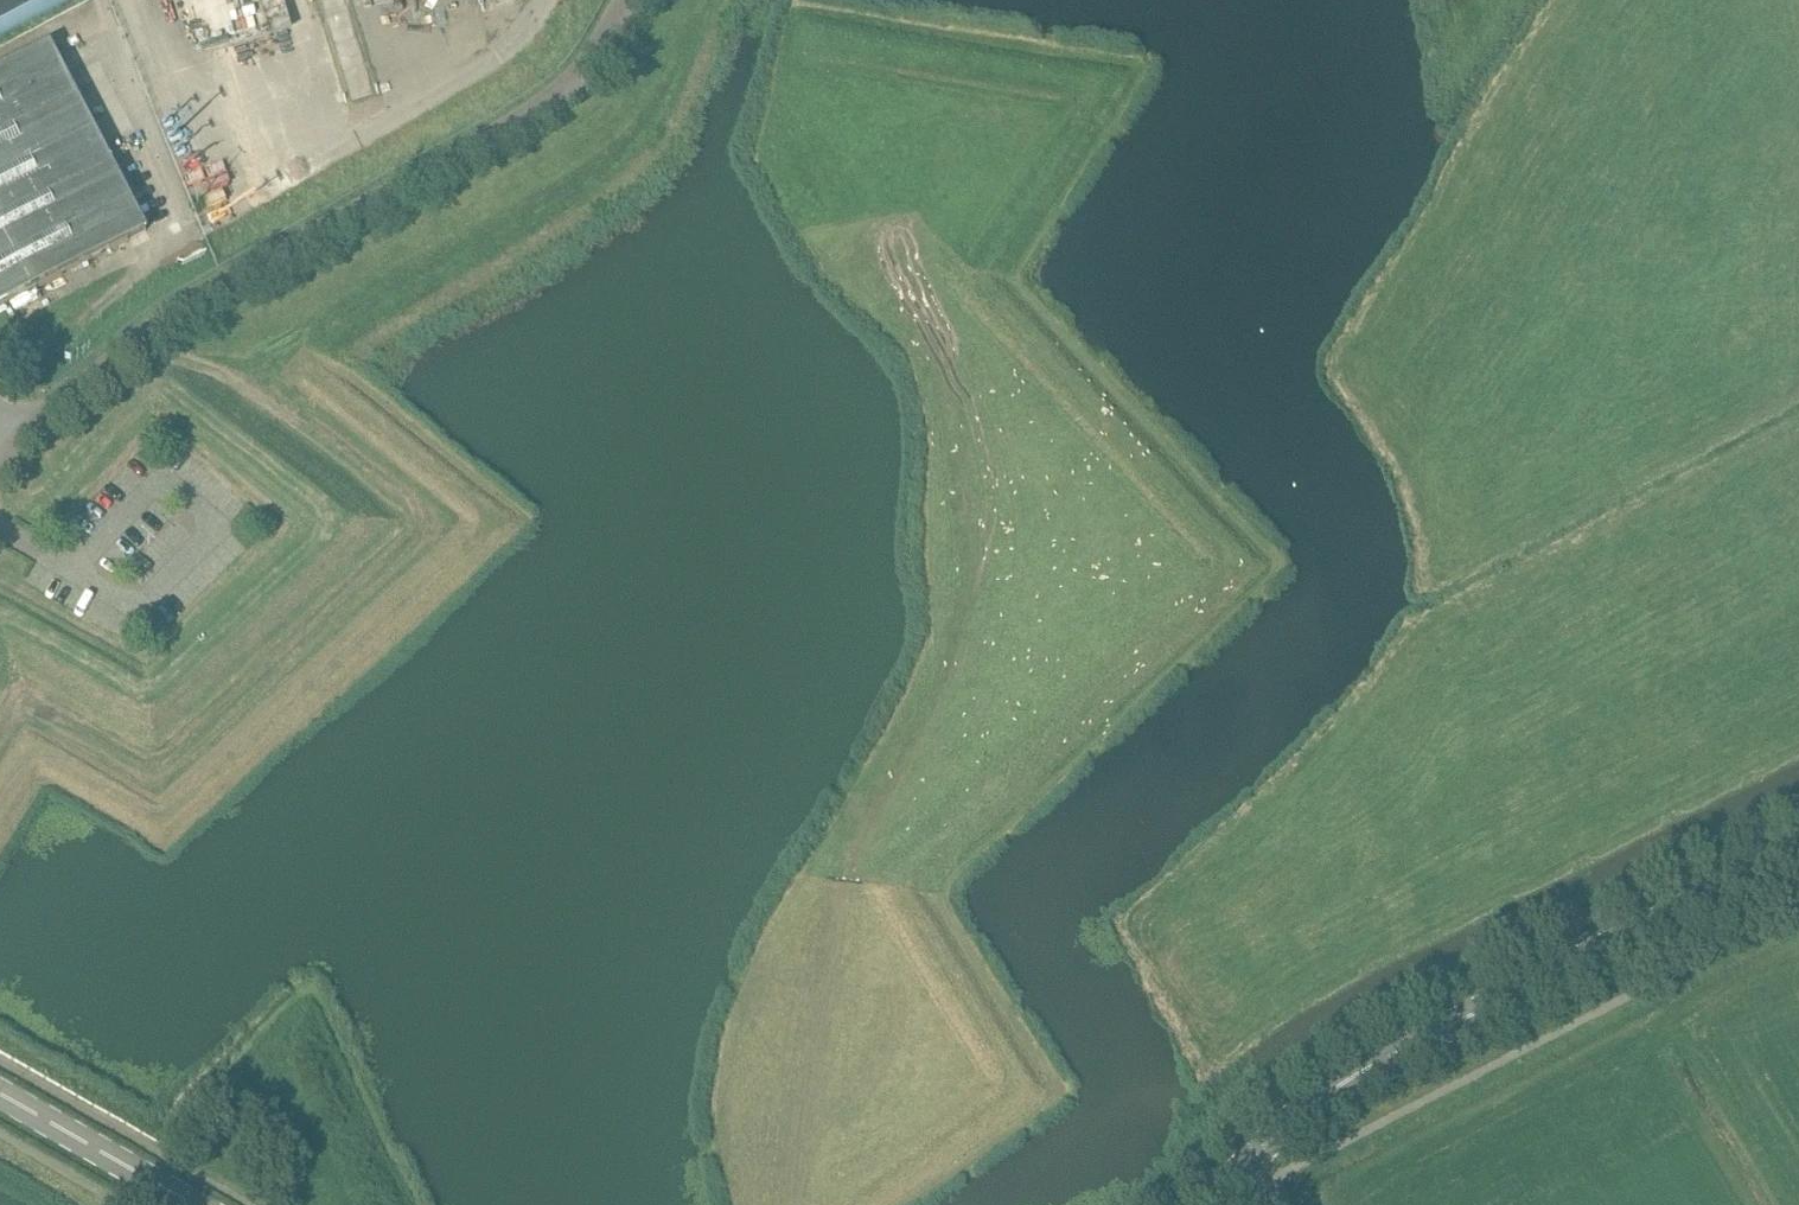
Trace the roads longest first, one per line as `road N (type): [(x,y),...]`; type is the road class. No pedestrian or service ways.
road 1 (unclassified): [(12,440),(152,329),(547,104),(585,66),(622,0)]
road 2 (tertiary): [(1258,1150),(1334,1085),(1798,852)]
road 3 (tertiary): [(194,1204),(0,1093)]

